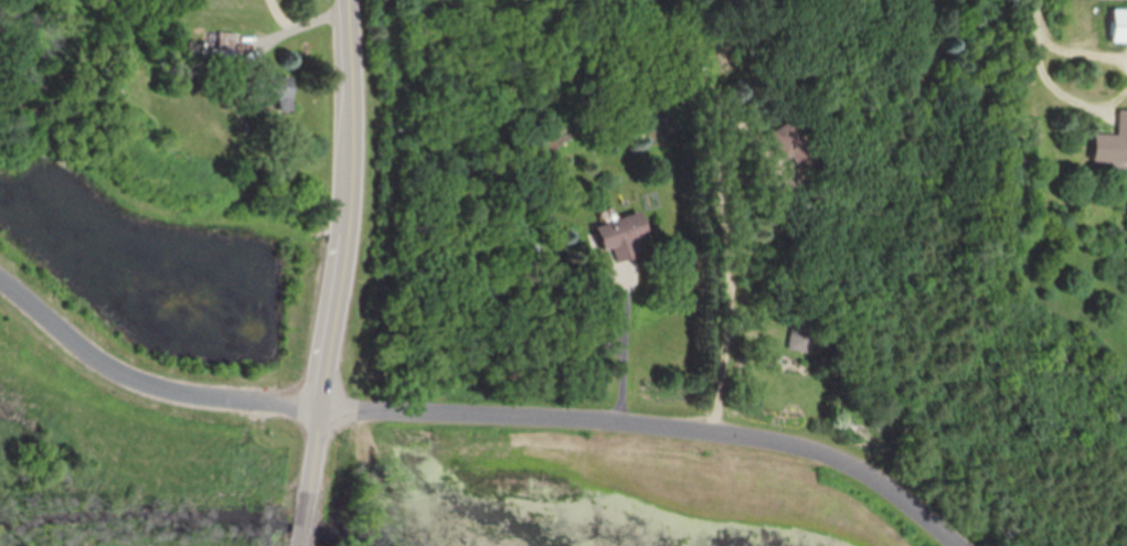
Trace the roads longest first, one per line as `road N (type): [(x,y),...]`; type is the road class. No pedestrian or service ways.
road 1 (residential): [(325,407),(514,413),(809,443),(884,475),(968,545)]
road 2 (secondary): [(352,0),(357,150),(345,269),(300,545)]
road 3 (residential): [(0,287),(107,375),(167,400),(325,407)]

